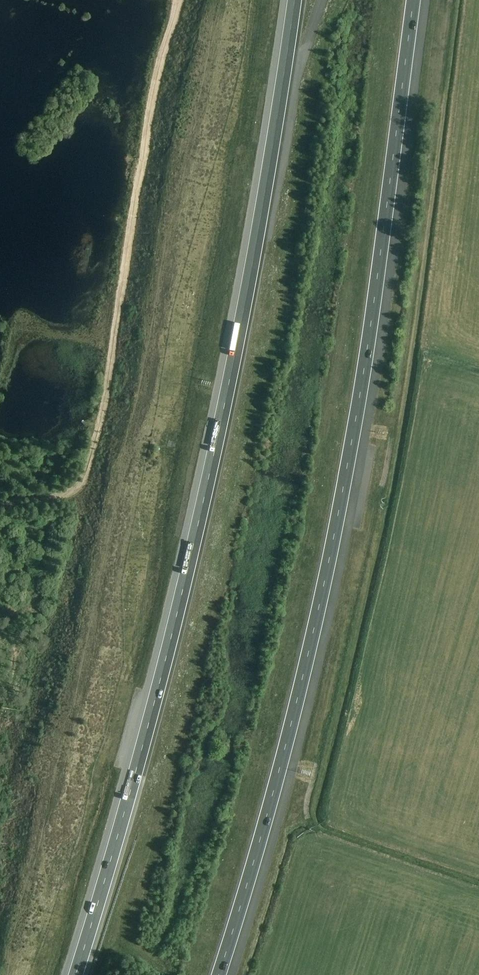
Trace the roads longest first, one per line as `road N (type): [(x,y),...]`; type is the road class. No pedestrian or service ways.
road 1 (motorway): [(221,974),(331,565),(367,369),(417,0)]
road 2 (motorway): [(279,112),(185,582),(76,974)]
road 3 (track): [(181,0),(159,64),(91,459),(69,491),(0,504)]
road 4 (motorway): [(279,112),(323,0)]

